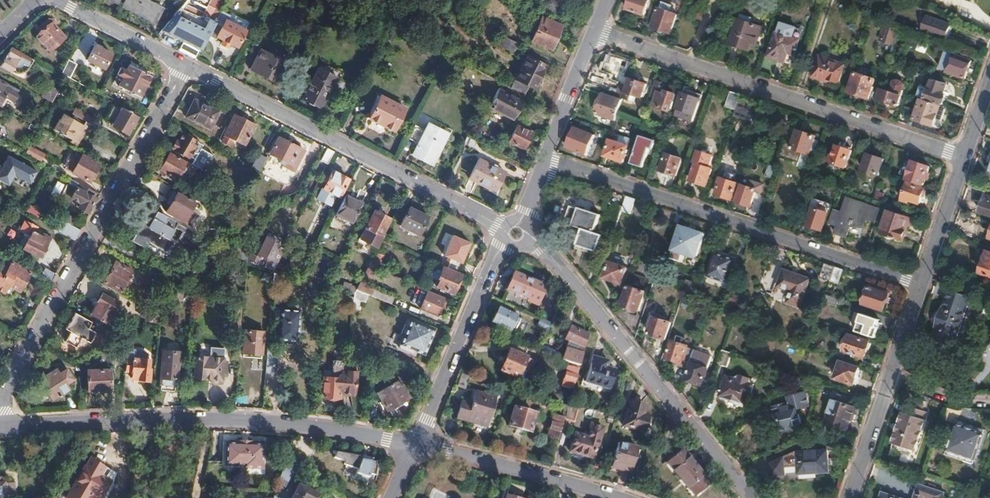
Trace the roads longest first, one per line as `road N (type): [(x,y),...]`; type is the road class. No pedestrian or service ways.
road 1 (residential): [(413,445),(263,420),(0,427)]
road 2 (residential): [(921,284),(544,159)]
road 3 (residential): [(964,156),(596,33)]
road 4 (residential): [(0,399),(185,64)]
road 5 (residential): [(517,232),(185,64)]
road 6 (residential): [(517,232),(542,248),(753,497)]
road 7 (residential): [(413,445),(490,266),(517,232)]
road 8 (residential): [(616,497),(413,445)]
road 9 (residential): [(185,64),(59,0)]
road 10 (residential): [(544,159),(596,33)]
road 11 (residential): [(964,156),(921,284)]
road 12 (residential): [(892,370),(848,497)]

